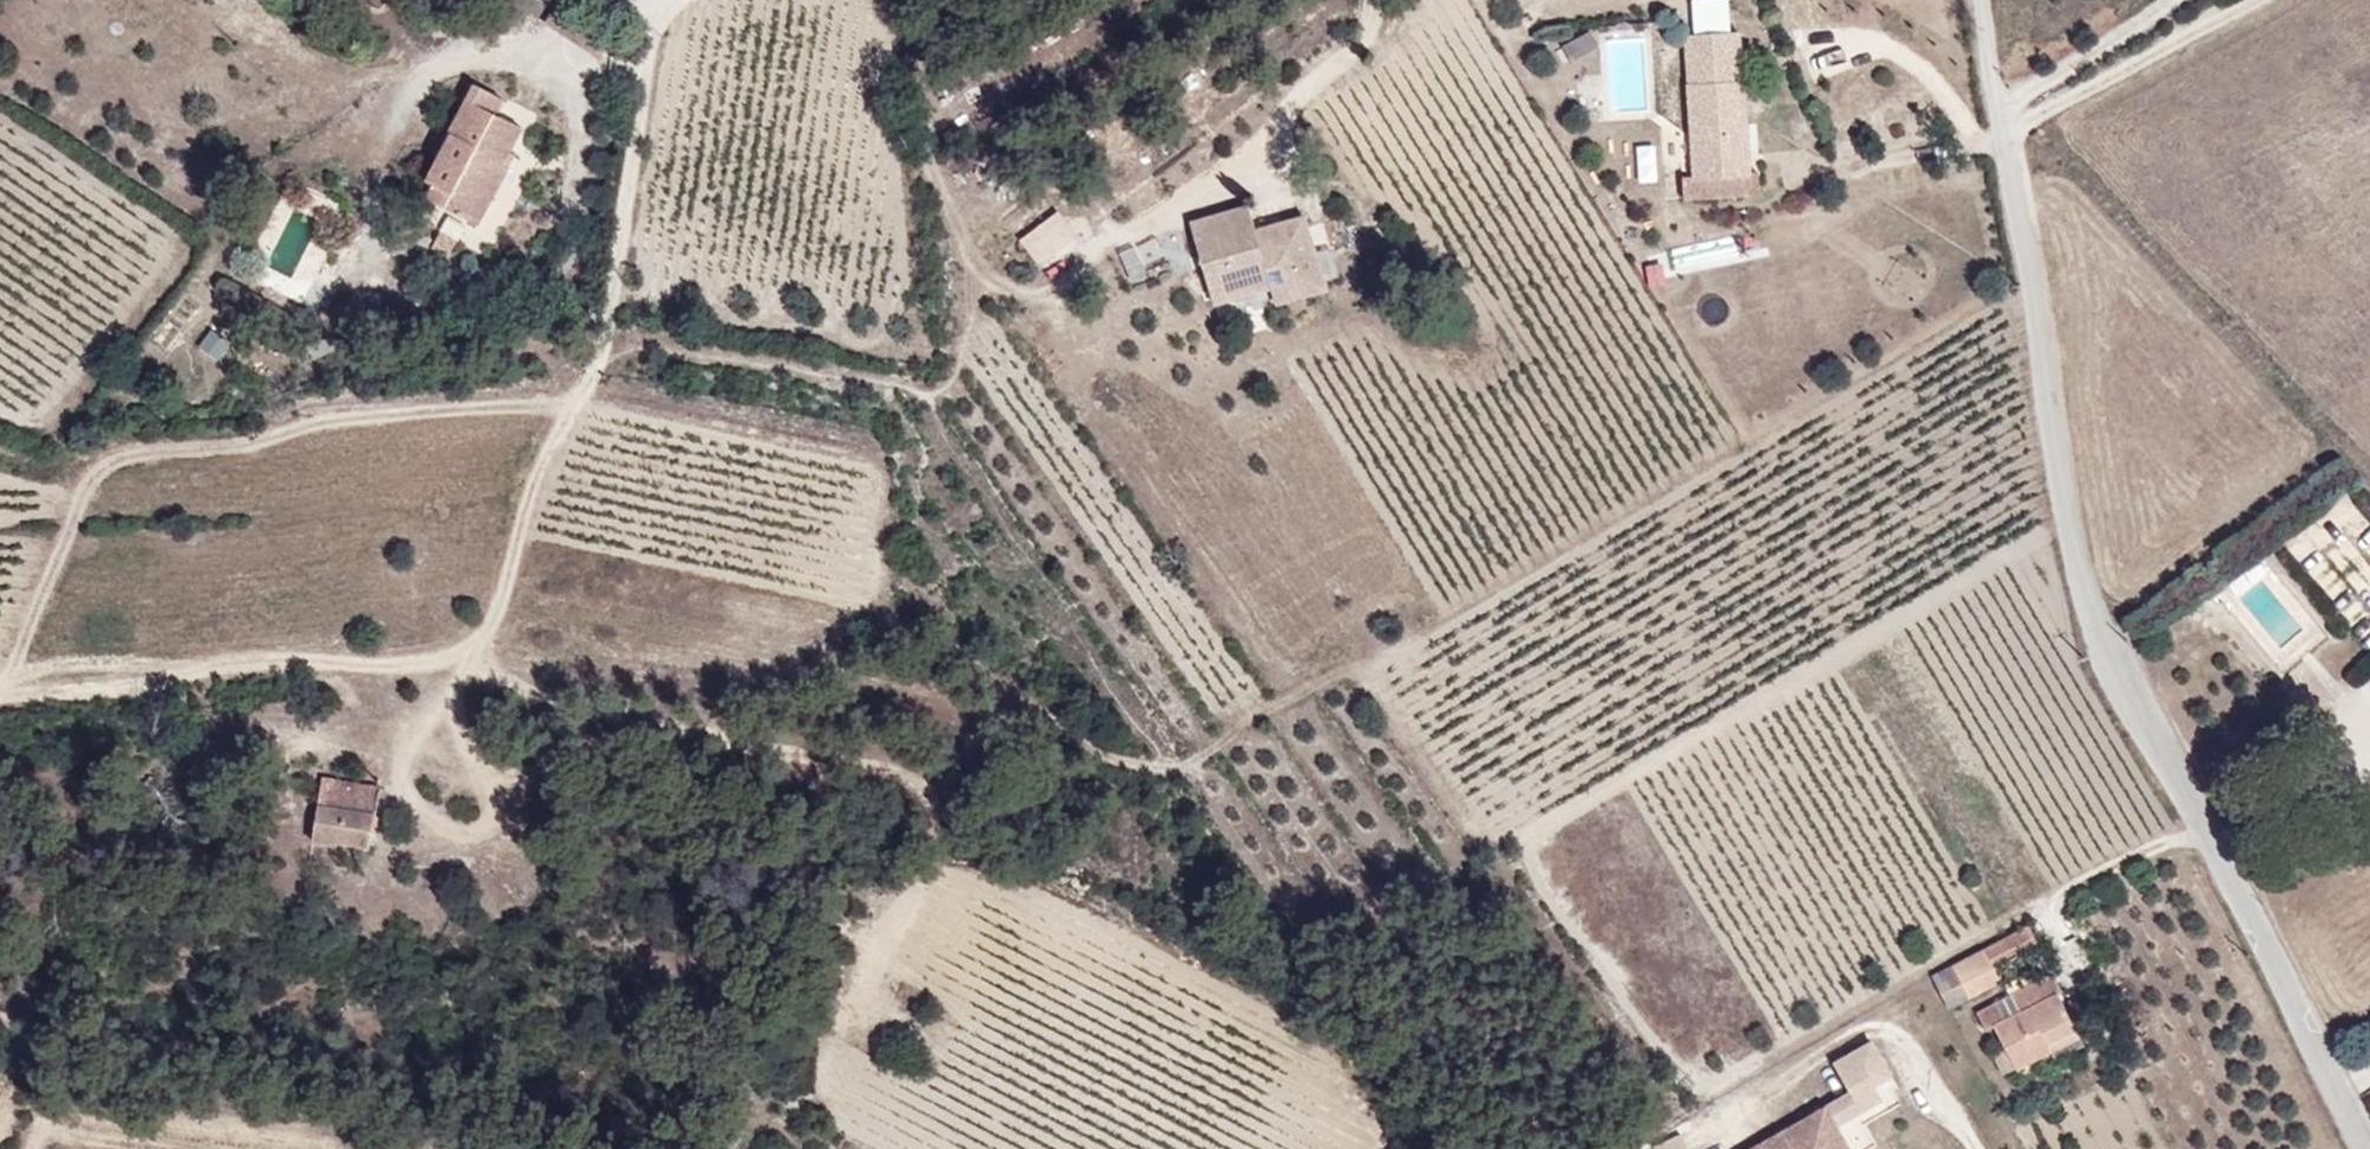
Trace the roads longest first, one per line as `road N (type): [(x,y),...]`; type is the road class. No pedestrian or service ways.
road 1 (residential): [(2368,1148),(2206,823),(2102,646),(2061,475),(1983,0)]

